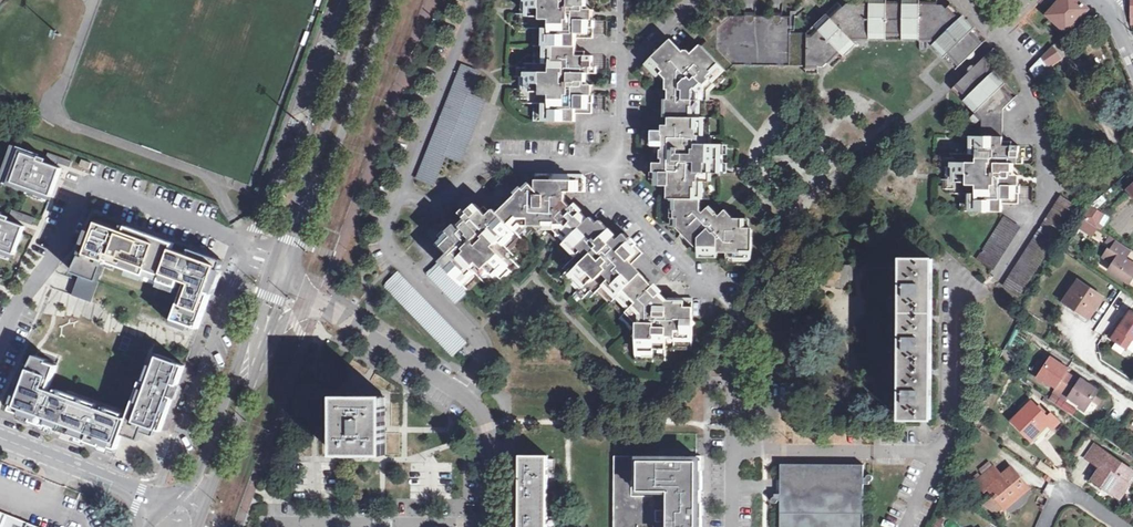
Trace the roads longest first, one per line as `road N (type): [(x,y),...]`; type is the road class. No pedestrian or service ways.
road 1 (residential): [(488,526),(486,412),(317,308)]
road 2 (secondary): [(290,271),(391,0)]
road 3 (secondary): [(372,0),(273,263)]
road 4 (secondary): [(273,263),(209,446),(194,479),(166,506)]
road 5 (unclassified): [(775,451),(945,450),(913,526)]
road 6 (residential): [(265,526),(488,526)]
road 7 (secondary): [(200,519),(269,331)]
road 8 (unclassified): [(0,442),(166,506)]
road 9 (unclassified): [(732,451),(731,410),(775,409),(775,451)]

